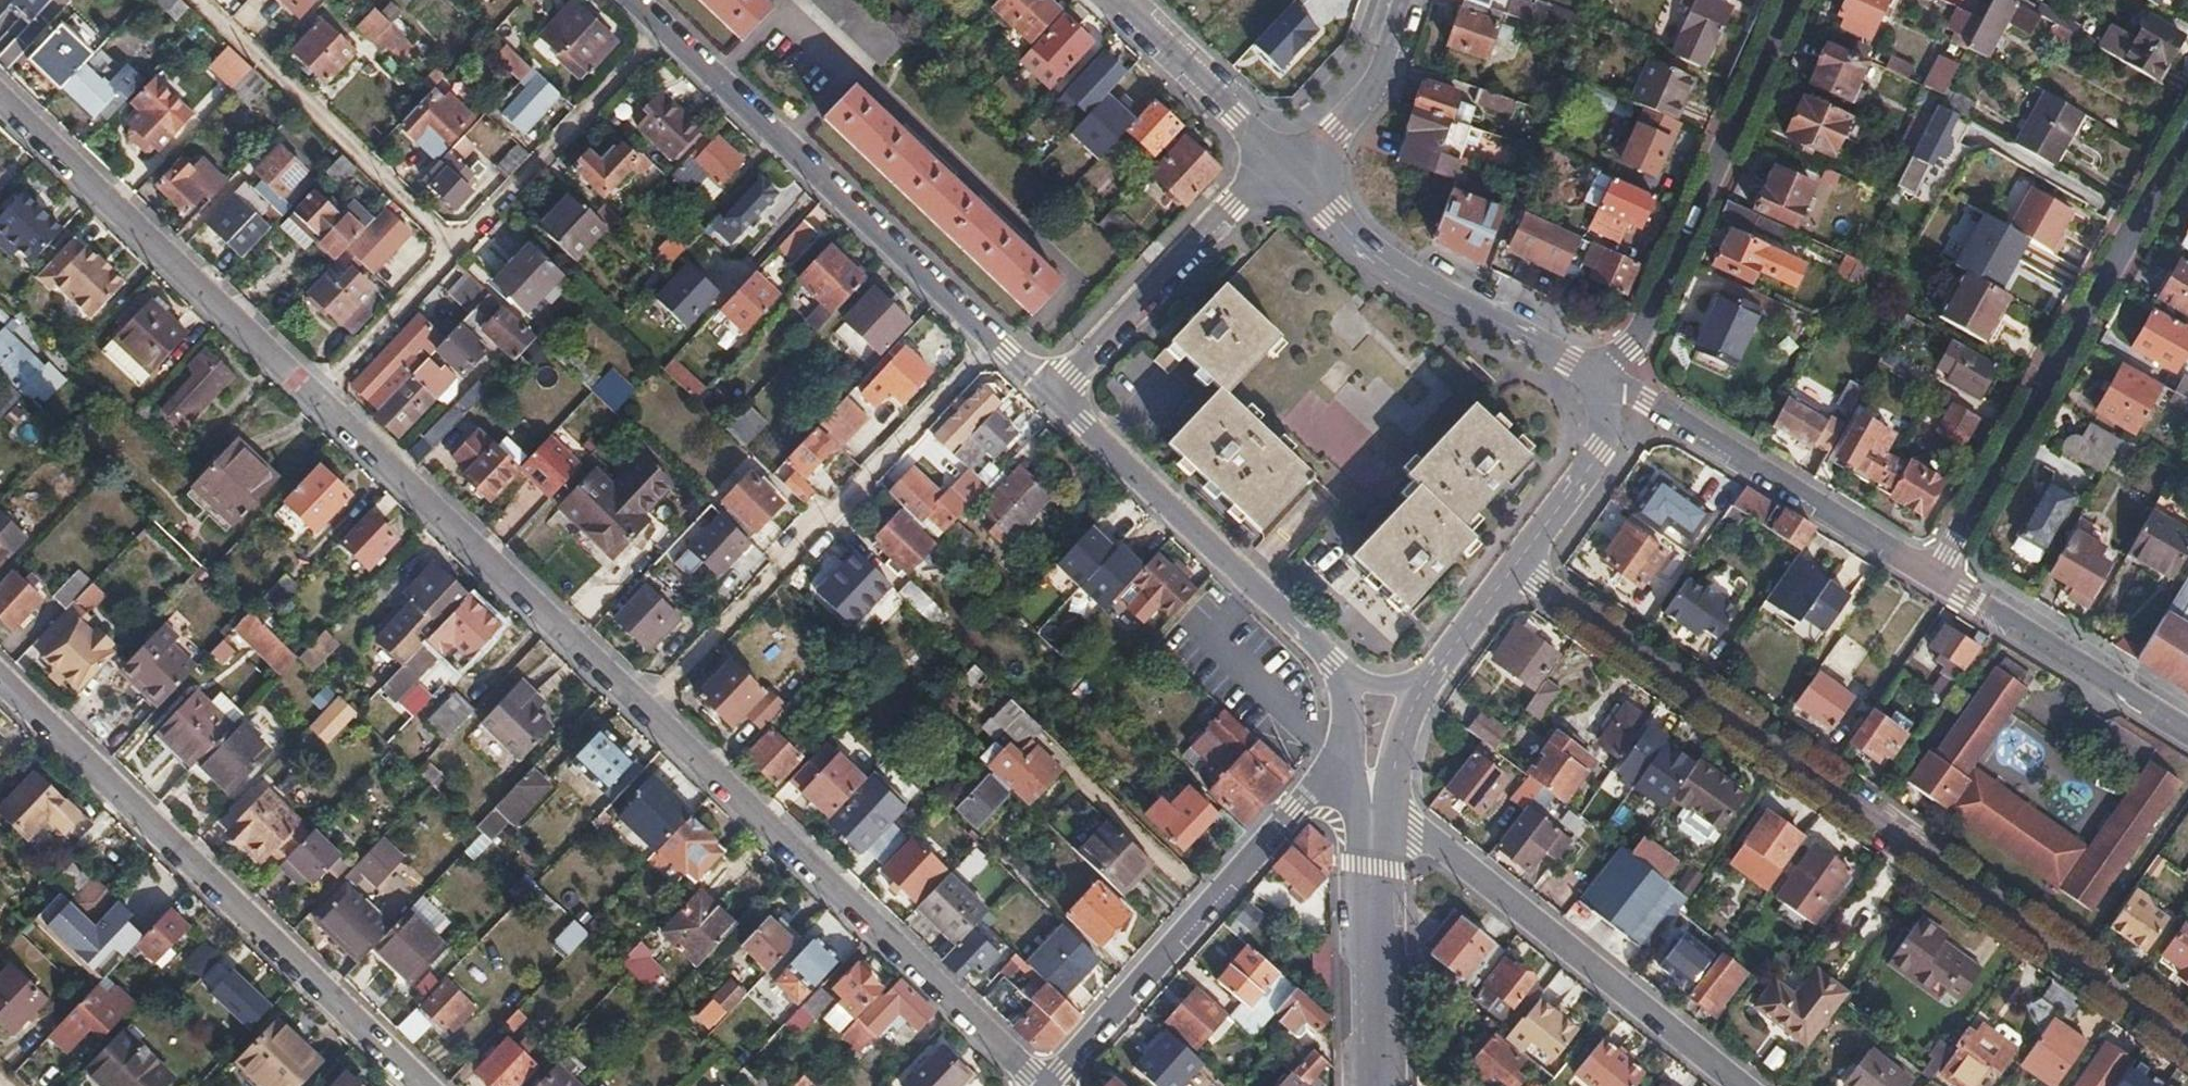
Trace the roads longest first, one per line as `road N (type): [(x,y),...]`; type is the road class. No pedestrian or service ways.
road 1 (residential): [(2187,1043),(1519,566)]
road 2 (residential): [(421,1085),(0,679)]
road 3 (residential): [(659,704),(1042,1085)]
road 4 (residential): [(1936,579),(2187,125)]
road 5 (unclassified): [(659,704),(999,351)]
road 6 (residential): [(0,95),(337,402)]
road 7 (residential): [(1740,1085),(1418,830),(1385,824)]
road 8 (residential): [(337,402),(659,704)]
road 9 (residential): [(683,44),(999,351)]
road 10 (residential): [(1792,0),(1642,328),(1602,381)]
road 11 (residential): [(1343,782),(1289,819),(1046,1085)]
road 12 (residential): [(1602,381),(1382,259),(1284,161)]
road 13 (residential): [(1936,579),(1602,381)]
road 14 (residential): [(1053,400),(1331,660)]
road 15 (unclassified): [(475,253),(207,0)]
road 16 (residential): [(1284,161),(1053,400)]
road 17 (unclassified): [(475,253),(683,44)]
road 18 (residential): [(2187,733),(1936,579)]
road 19 (residential): [(1284,161),(1109,0)]
road 20 (residential): [(1519,566),(1601,447),(1602,381)]
road 21 (residential): [(1284,161),(1332,131),(1395,35),(1407,0)]
road 22 (unclassified): [(337,402),(475,253)]
road 23 (residential): [(1385,824),(1387,780),(1401,739),(1440,668)]
road 24 (residential): [(1376,1085),(1372,932)]
road 25 (residential): [(1343,782),(1372,932)]
road 26 (residential): [(1440,668),(1519,566)]
road 27 (residential): [(1331,660),(1343,782)]
road 28 (residential): [(1331,660),(1358,684),(1382,687),(1440,668)]

